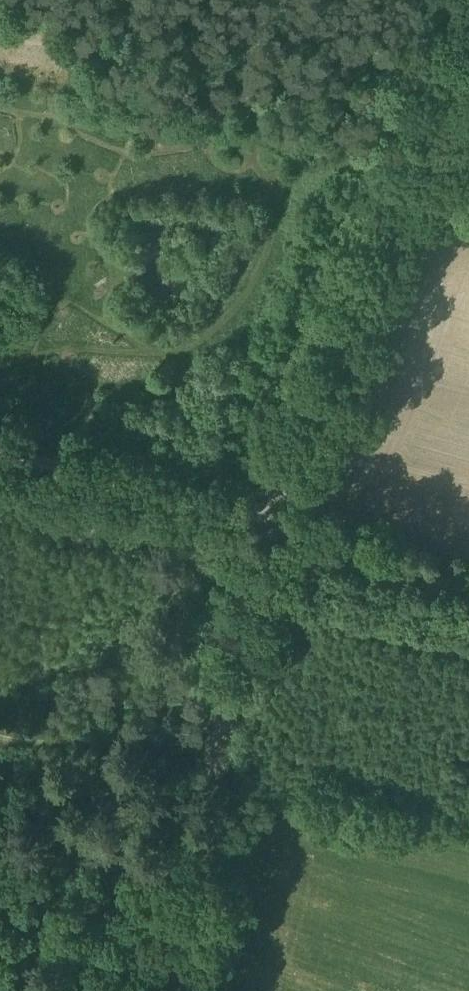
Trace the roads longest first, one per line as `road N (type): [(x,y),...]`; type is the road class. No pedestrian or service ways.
road 1 (unclassified): [(176,990),(259,526),(468,52)]
road 2 (track): [(468,587),(146,497)]
road 3 (track): [(146,497),(0,460)]

